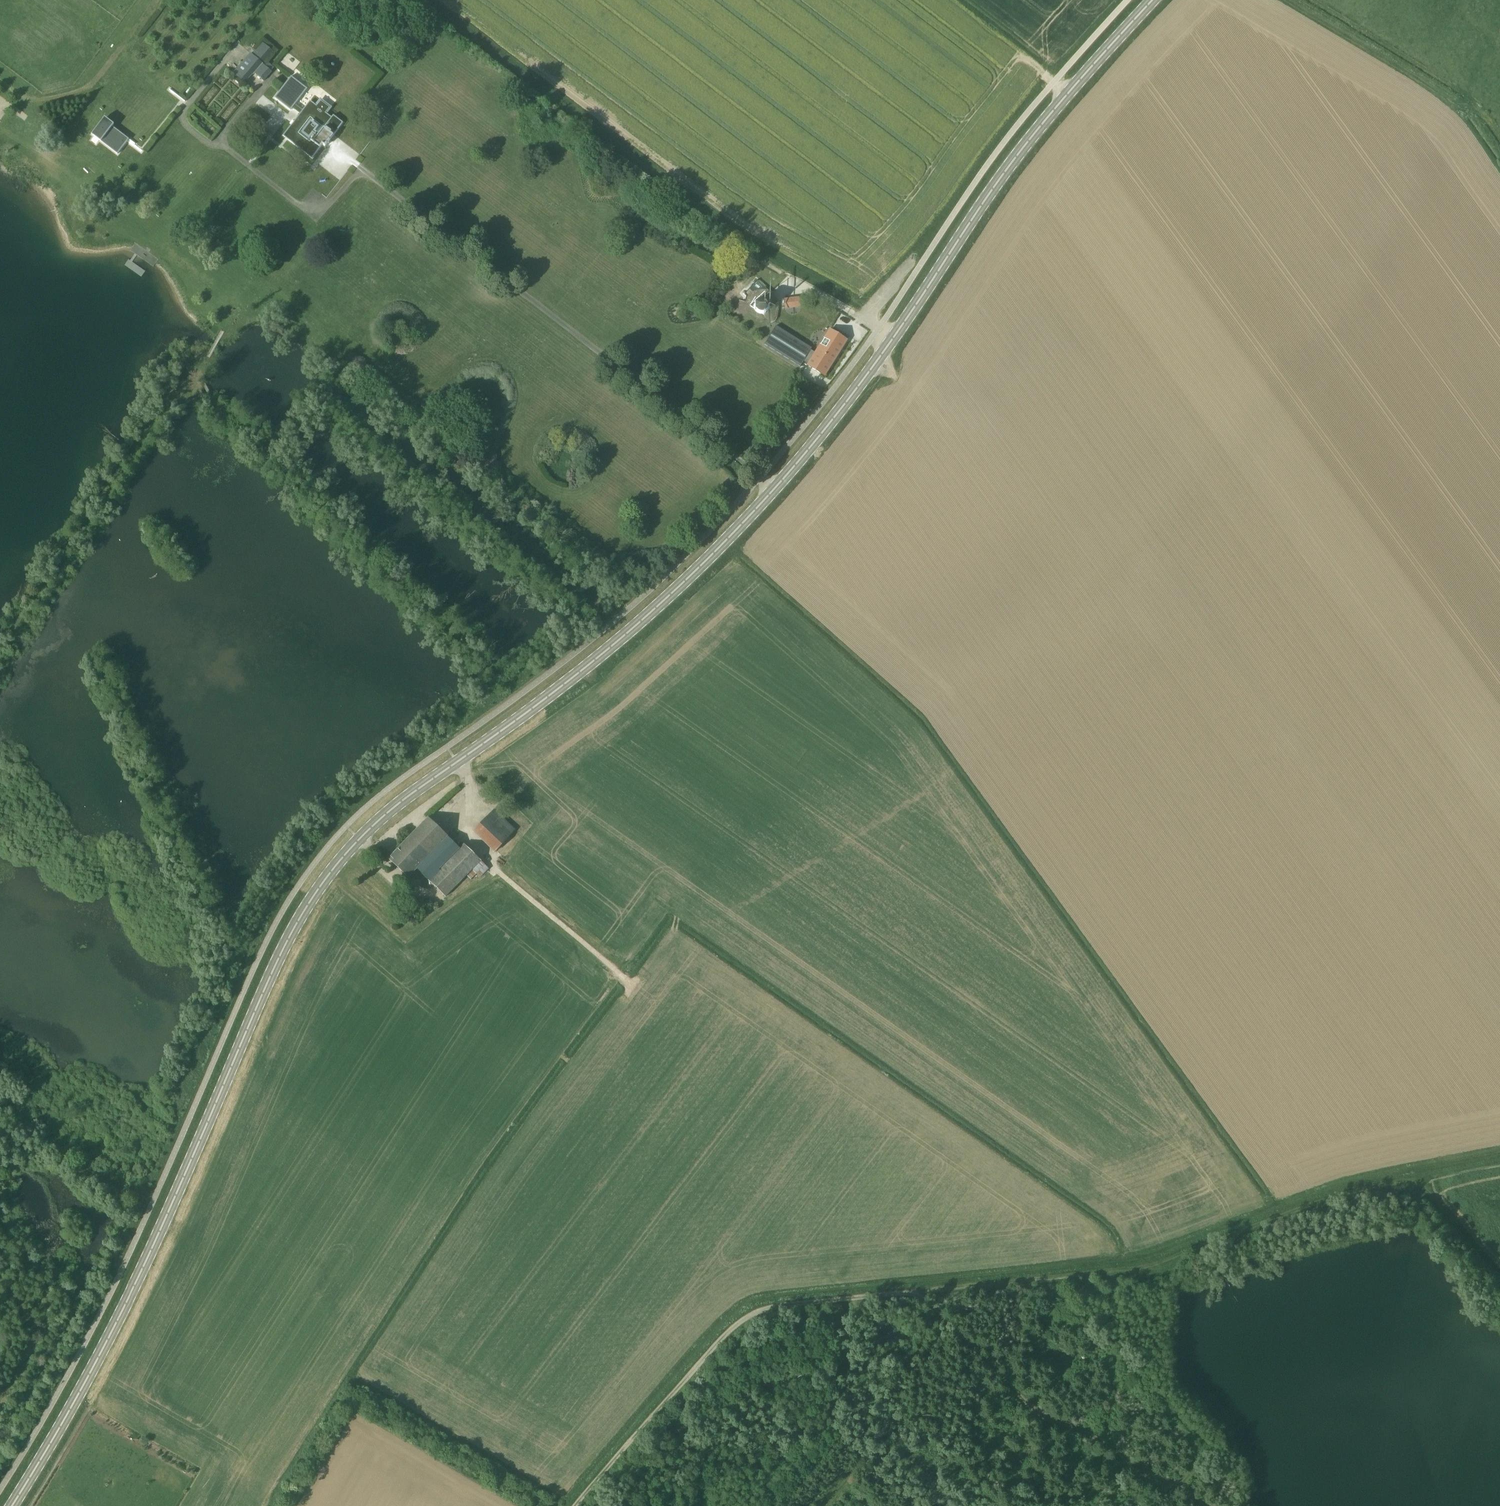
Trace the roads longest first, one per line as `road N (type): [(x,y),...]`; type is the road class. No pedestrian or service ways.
road 1 (secondary): [(11,1505),(109,1340),(278,961),(336,866),(375,823),(628,632),(775,489),(897,335),(1013,160),(1154,0)]

